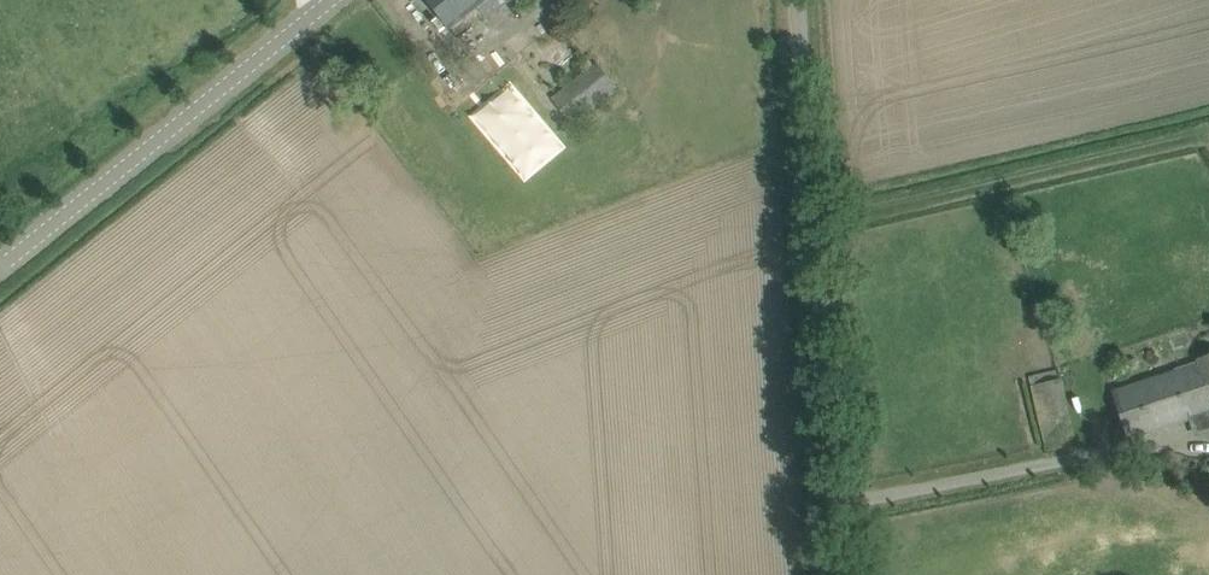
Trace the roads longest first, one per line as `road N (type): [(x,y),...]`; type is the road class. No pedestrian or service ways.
road 1 (unclassified): [(830,574),(784,0)]
road 2 (tertiary): [(0,266),(331,0)]

